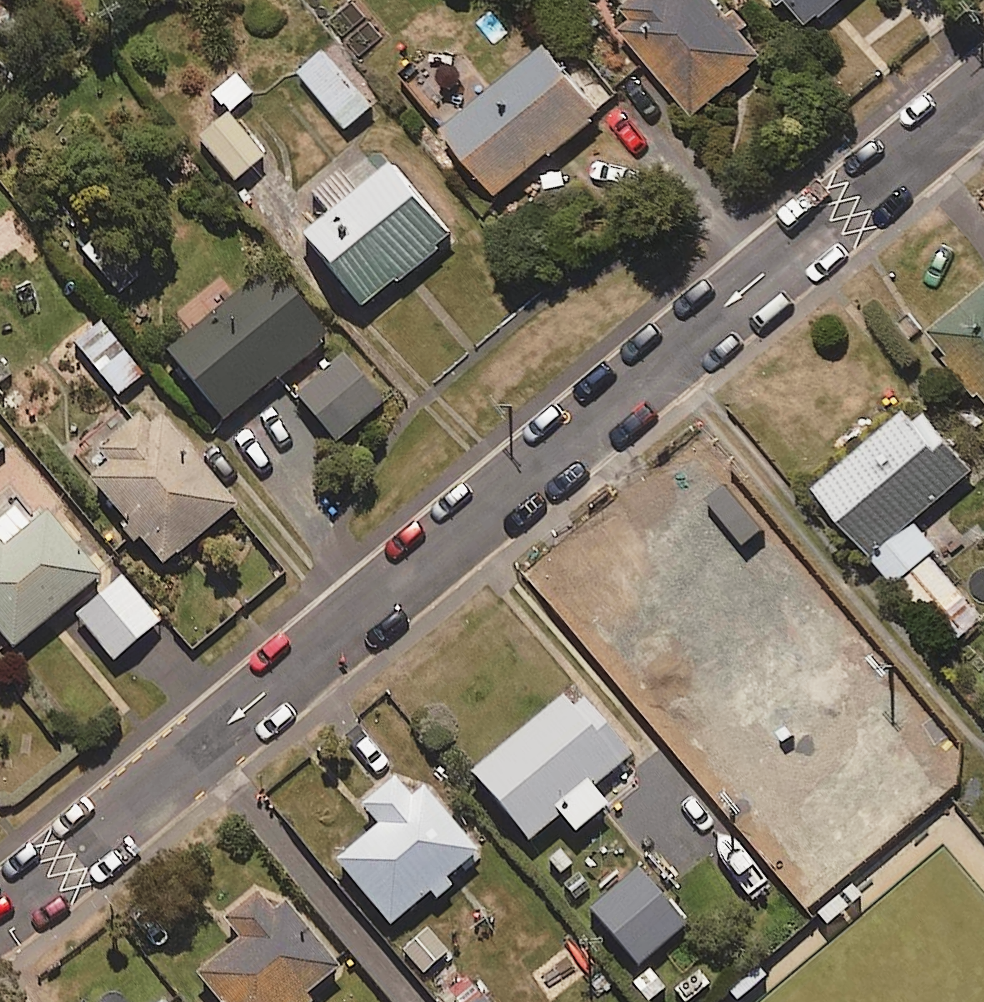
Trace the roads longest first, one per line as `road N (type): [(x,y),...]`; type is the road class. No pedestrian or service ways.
road 1 (residential): [(983,100),(0,909)]

